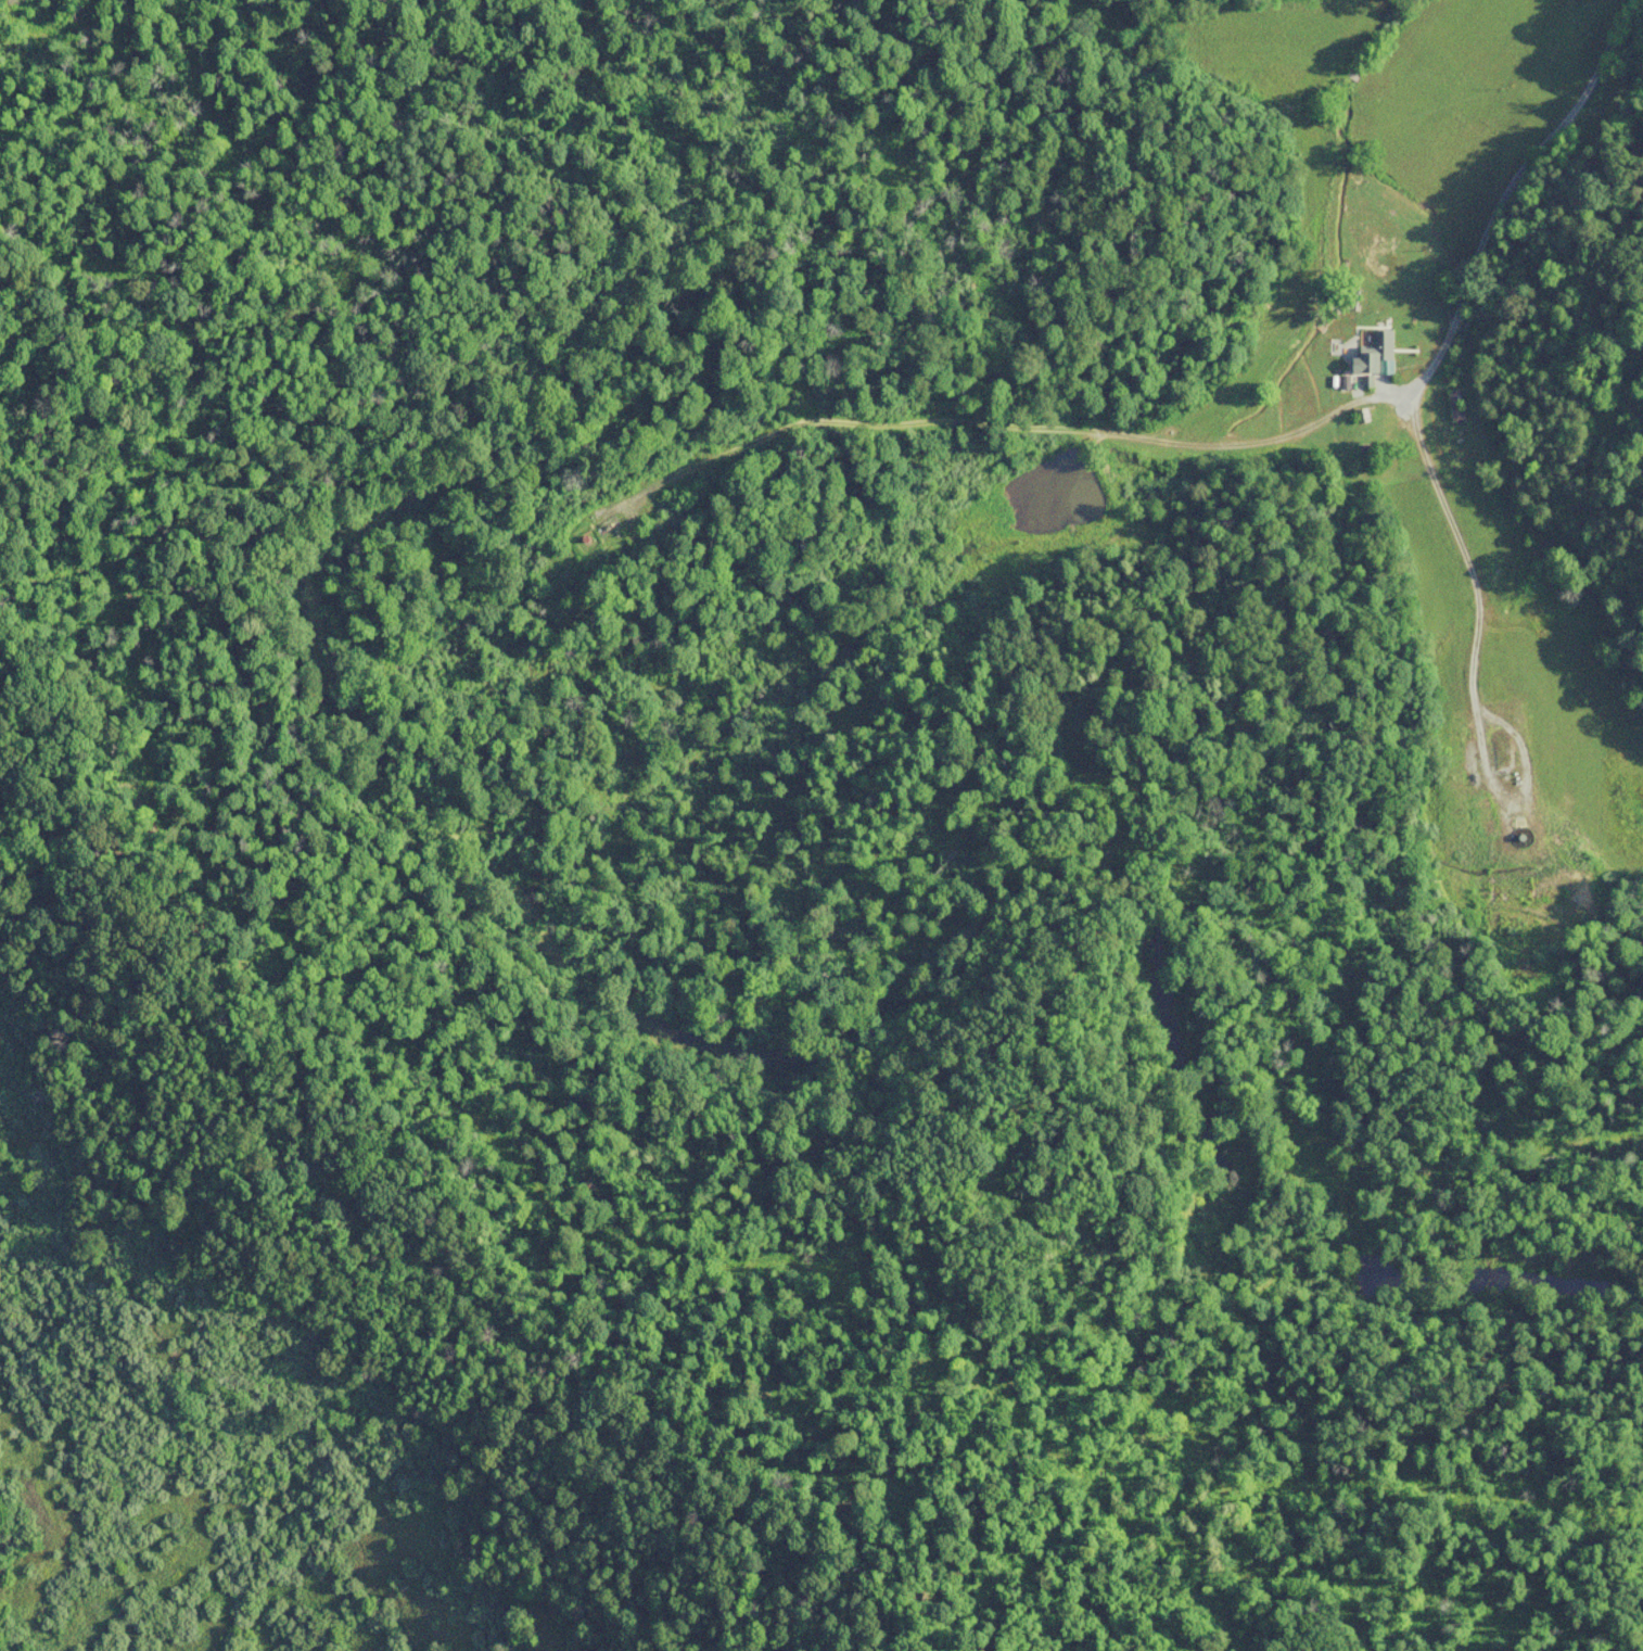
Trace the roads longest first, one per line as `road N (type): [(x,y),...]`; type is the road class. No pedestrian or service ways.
road 1 (residential): [(1489,445),(1465,339),(1483,172),(1598,0)]

